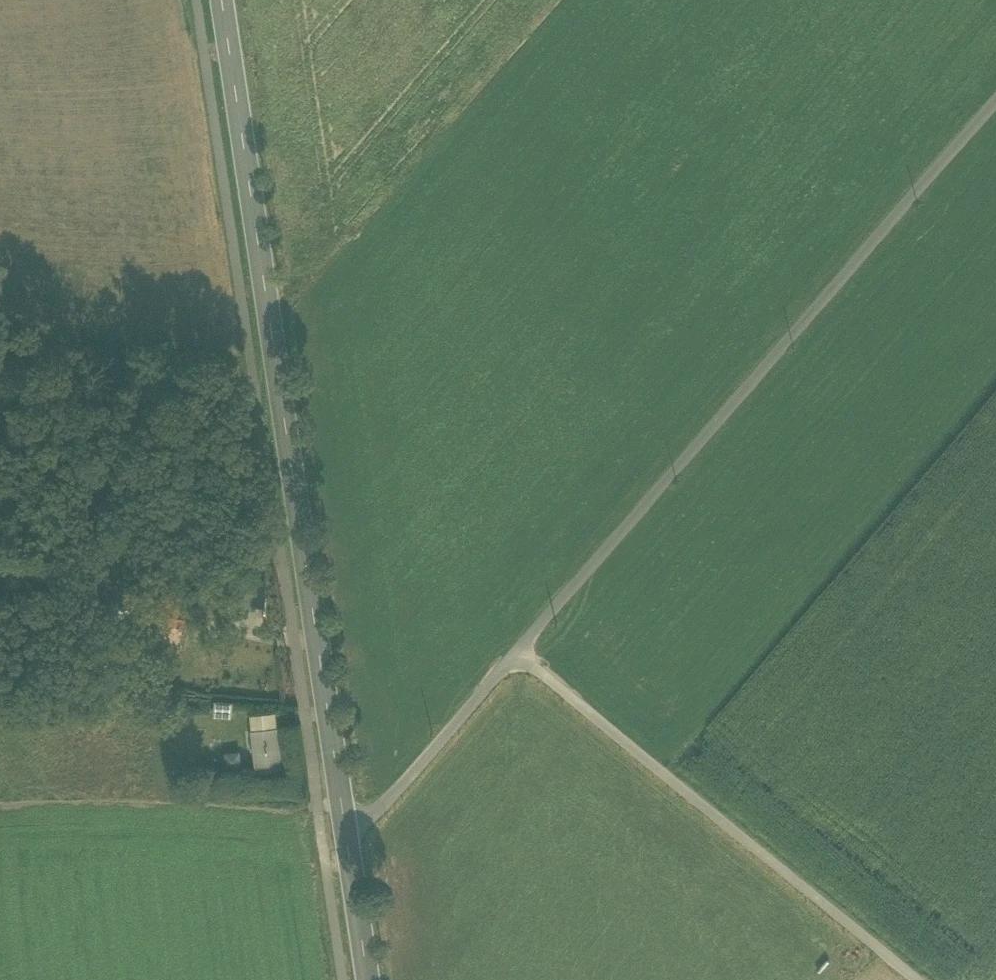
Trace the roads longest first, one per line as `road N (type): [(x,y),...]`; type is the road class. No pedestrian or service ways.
road 1 (unclassified): [(995,99),(383,803),(345,820)]
road 2 (tertiary): [(345,820),(223,0)]
road 3 (track): [(516,652),(918,979)]
road 4 (tertiary): [(369,979),(345,820)]

